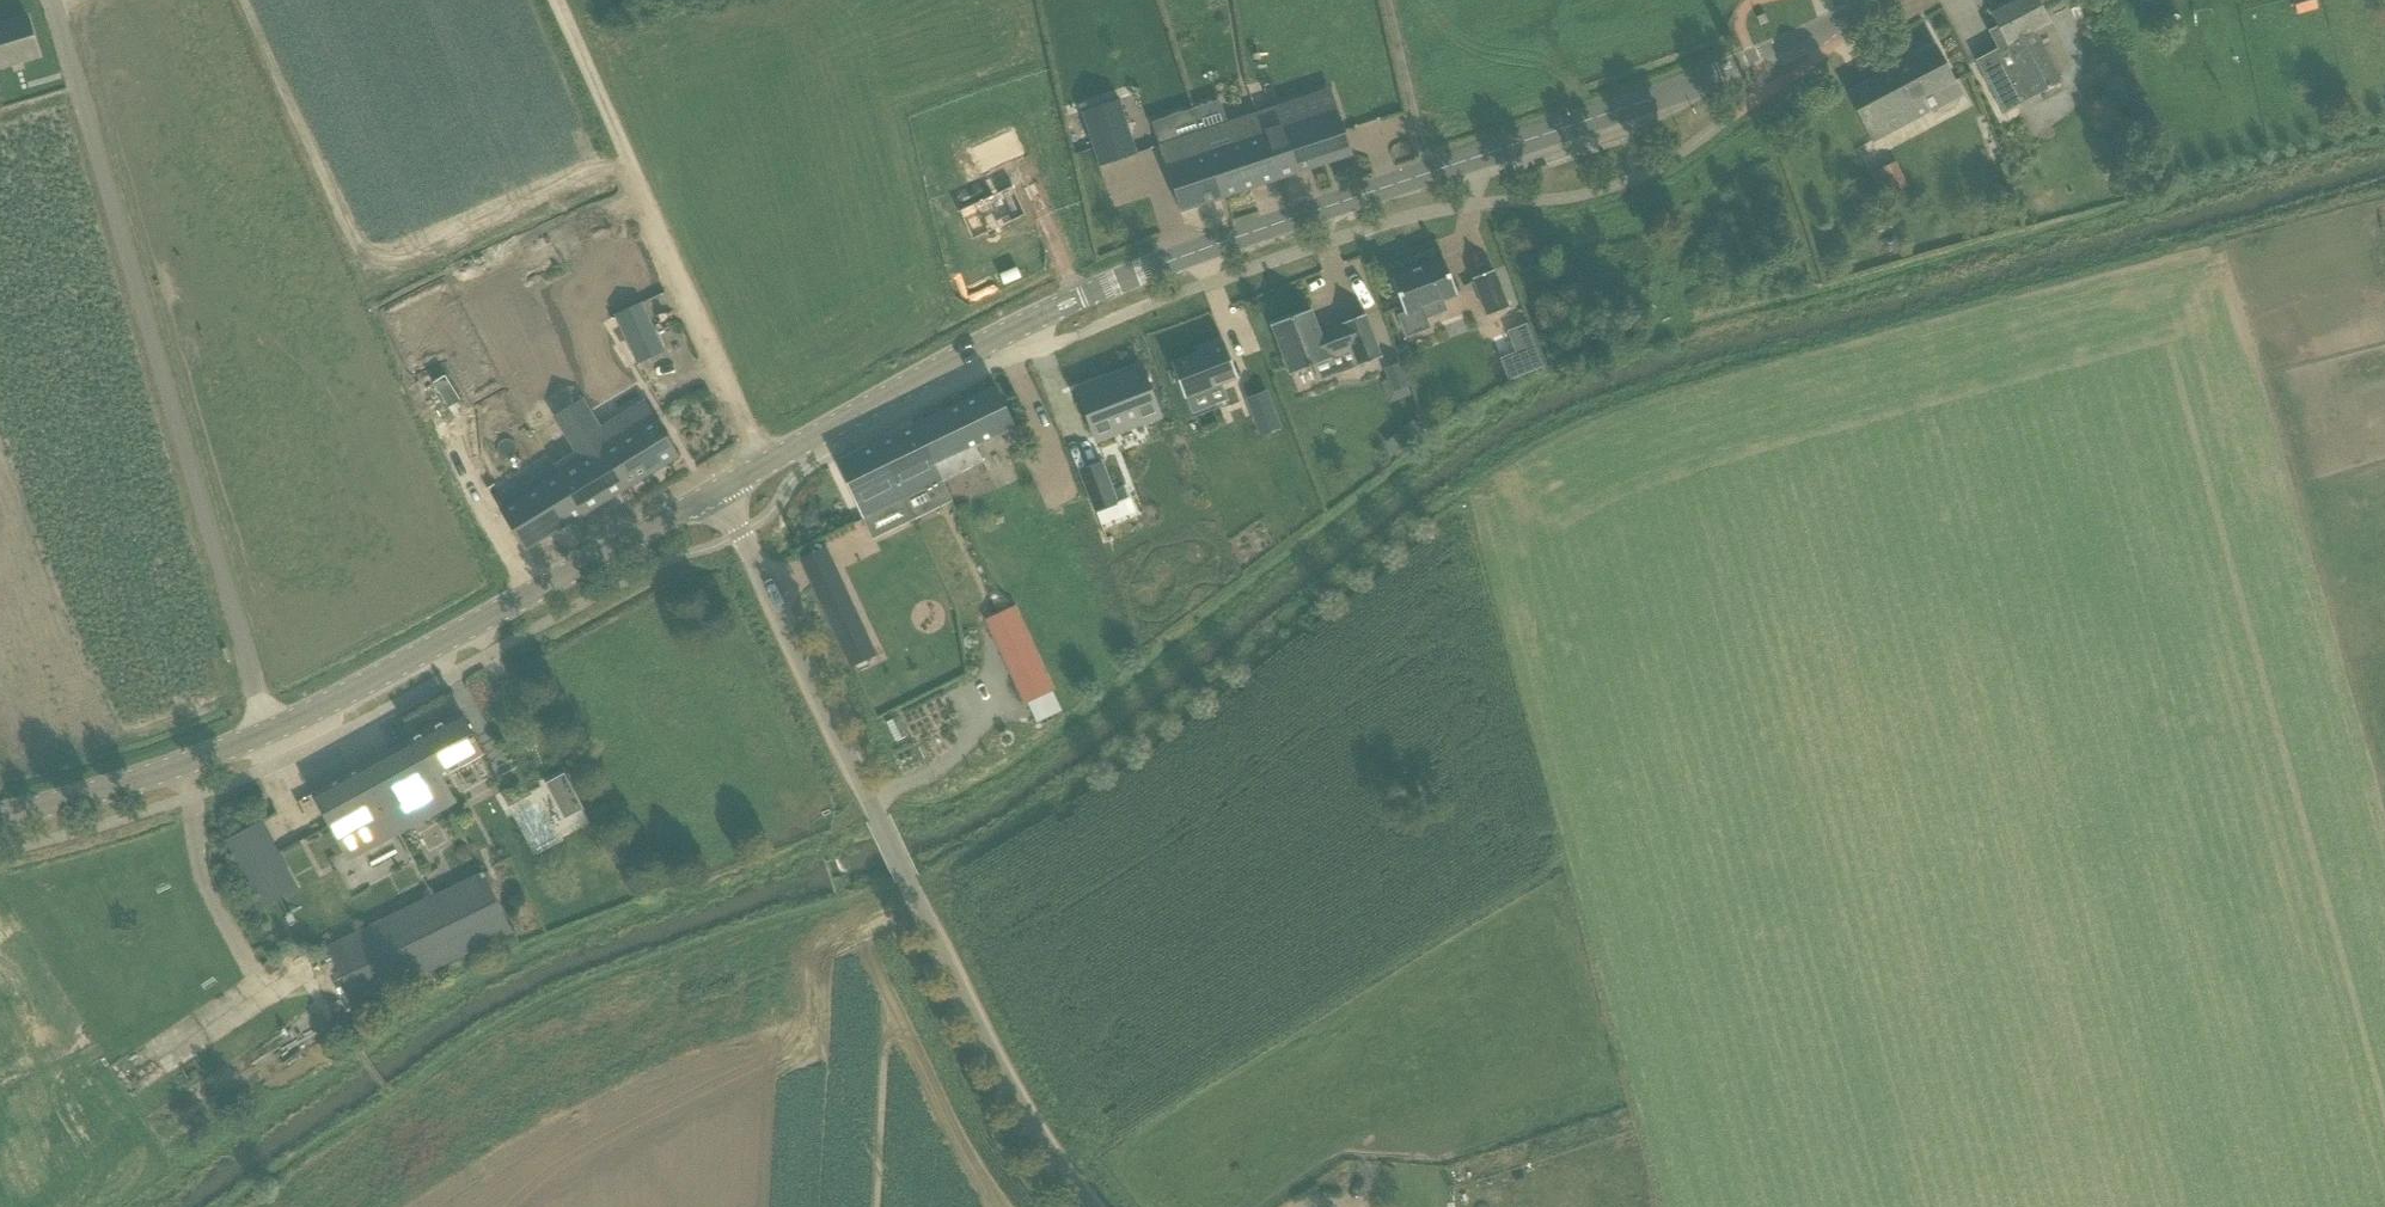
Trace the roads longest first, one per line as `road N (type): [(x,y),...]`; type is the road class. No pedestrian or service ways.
road 1 (tertiary): [(721,490),(1071,300),(1738,65),(1885,0)]
road 2 (unclassified): [(1105,1206),(1024,1117),(721,490)]
road 3 (tertiary): [(0,816),(76,801),(274,728),(721,490)]
road 4 (track): [(566,0),(774,459)]

